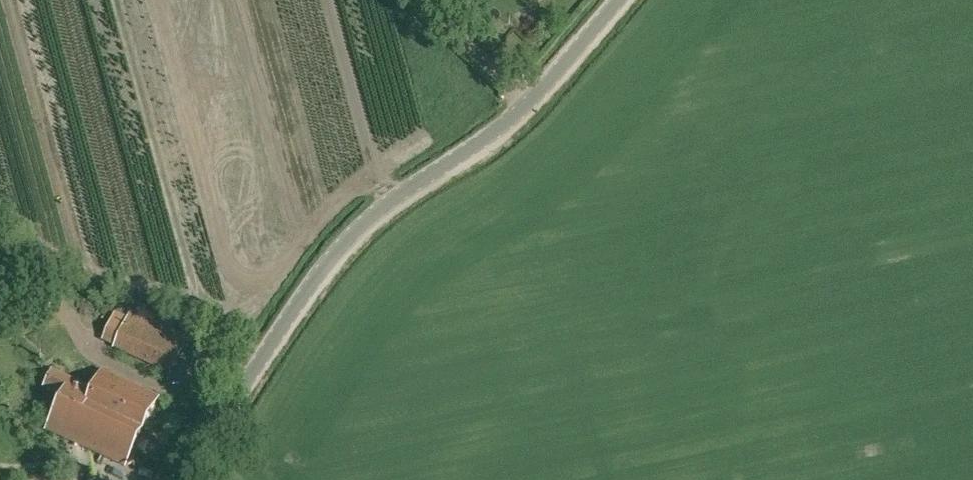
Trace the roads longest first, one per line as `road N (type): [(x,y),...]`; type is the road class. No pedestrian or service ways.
road 1 (unclassified): [(178,479),(358,225),(491,132),(618,0)]

